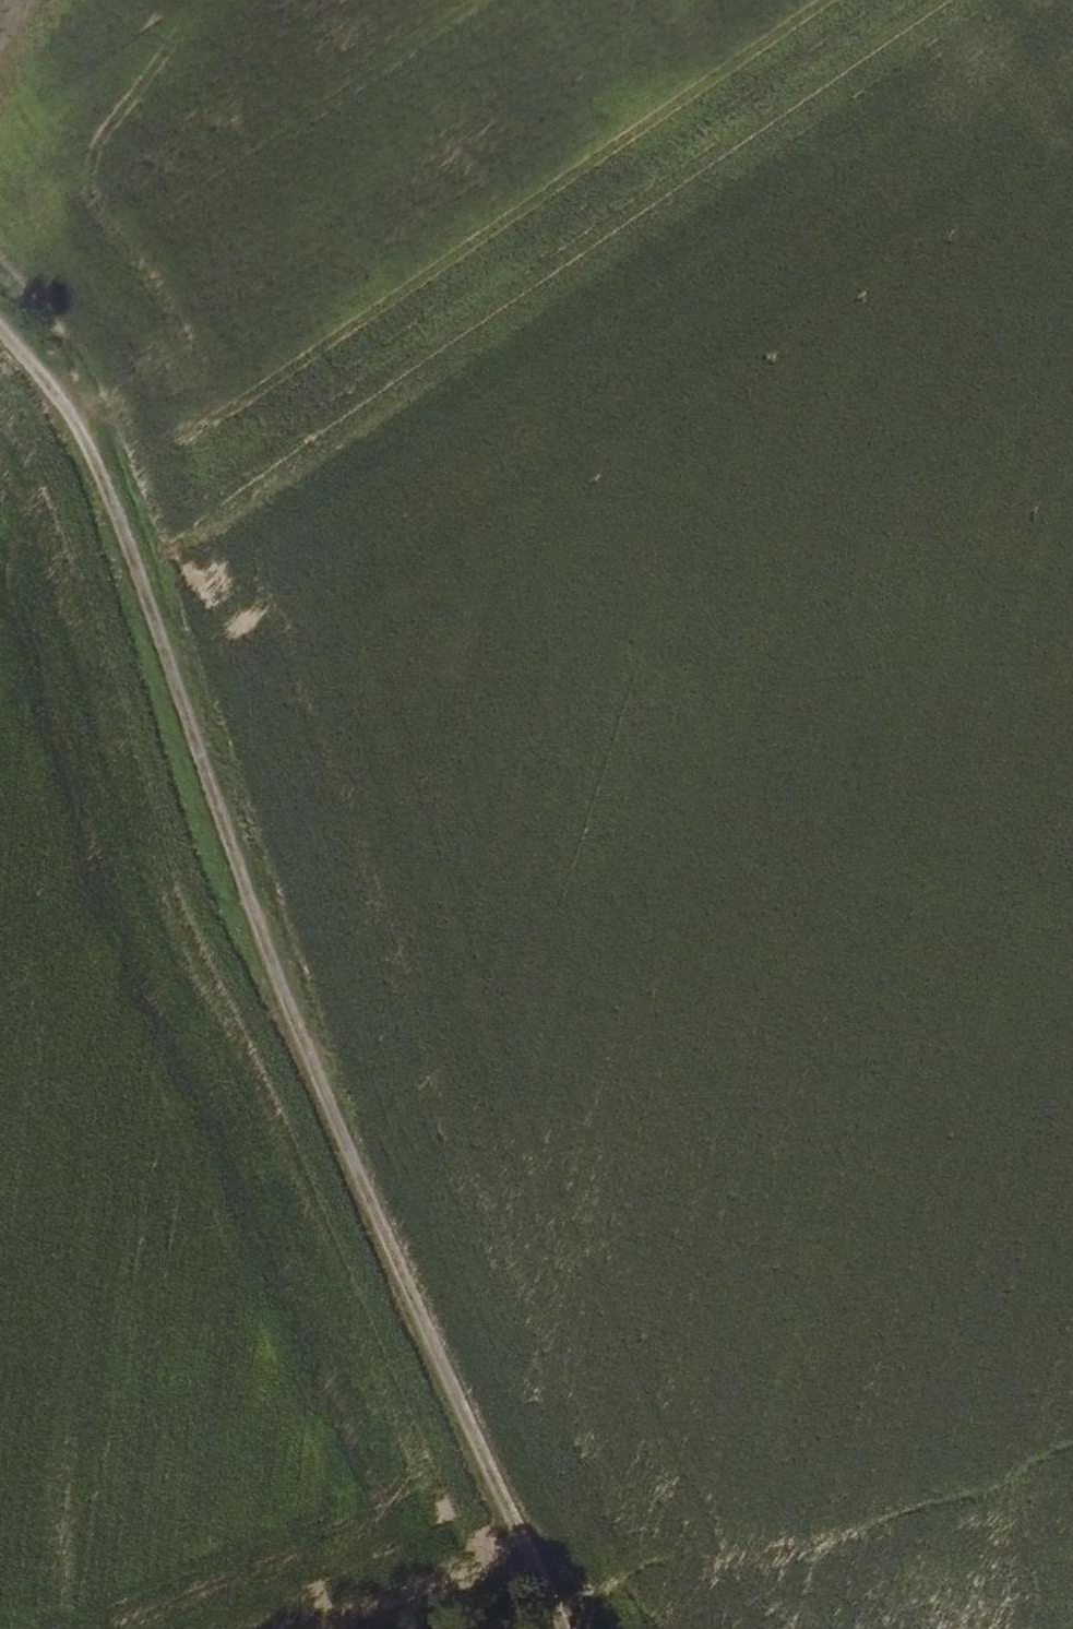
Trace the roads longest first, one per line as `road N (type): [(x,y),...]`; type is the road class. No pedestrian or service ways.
road 1 (track): [(556,1628),(255,942),(173,679),(78,413),(0,305)]

